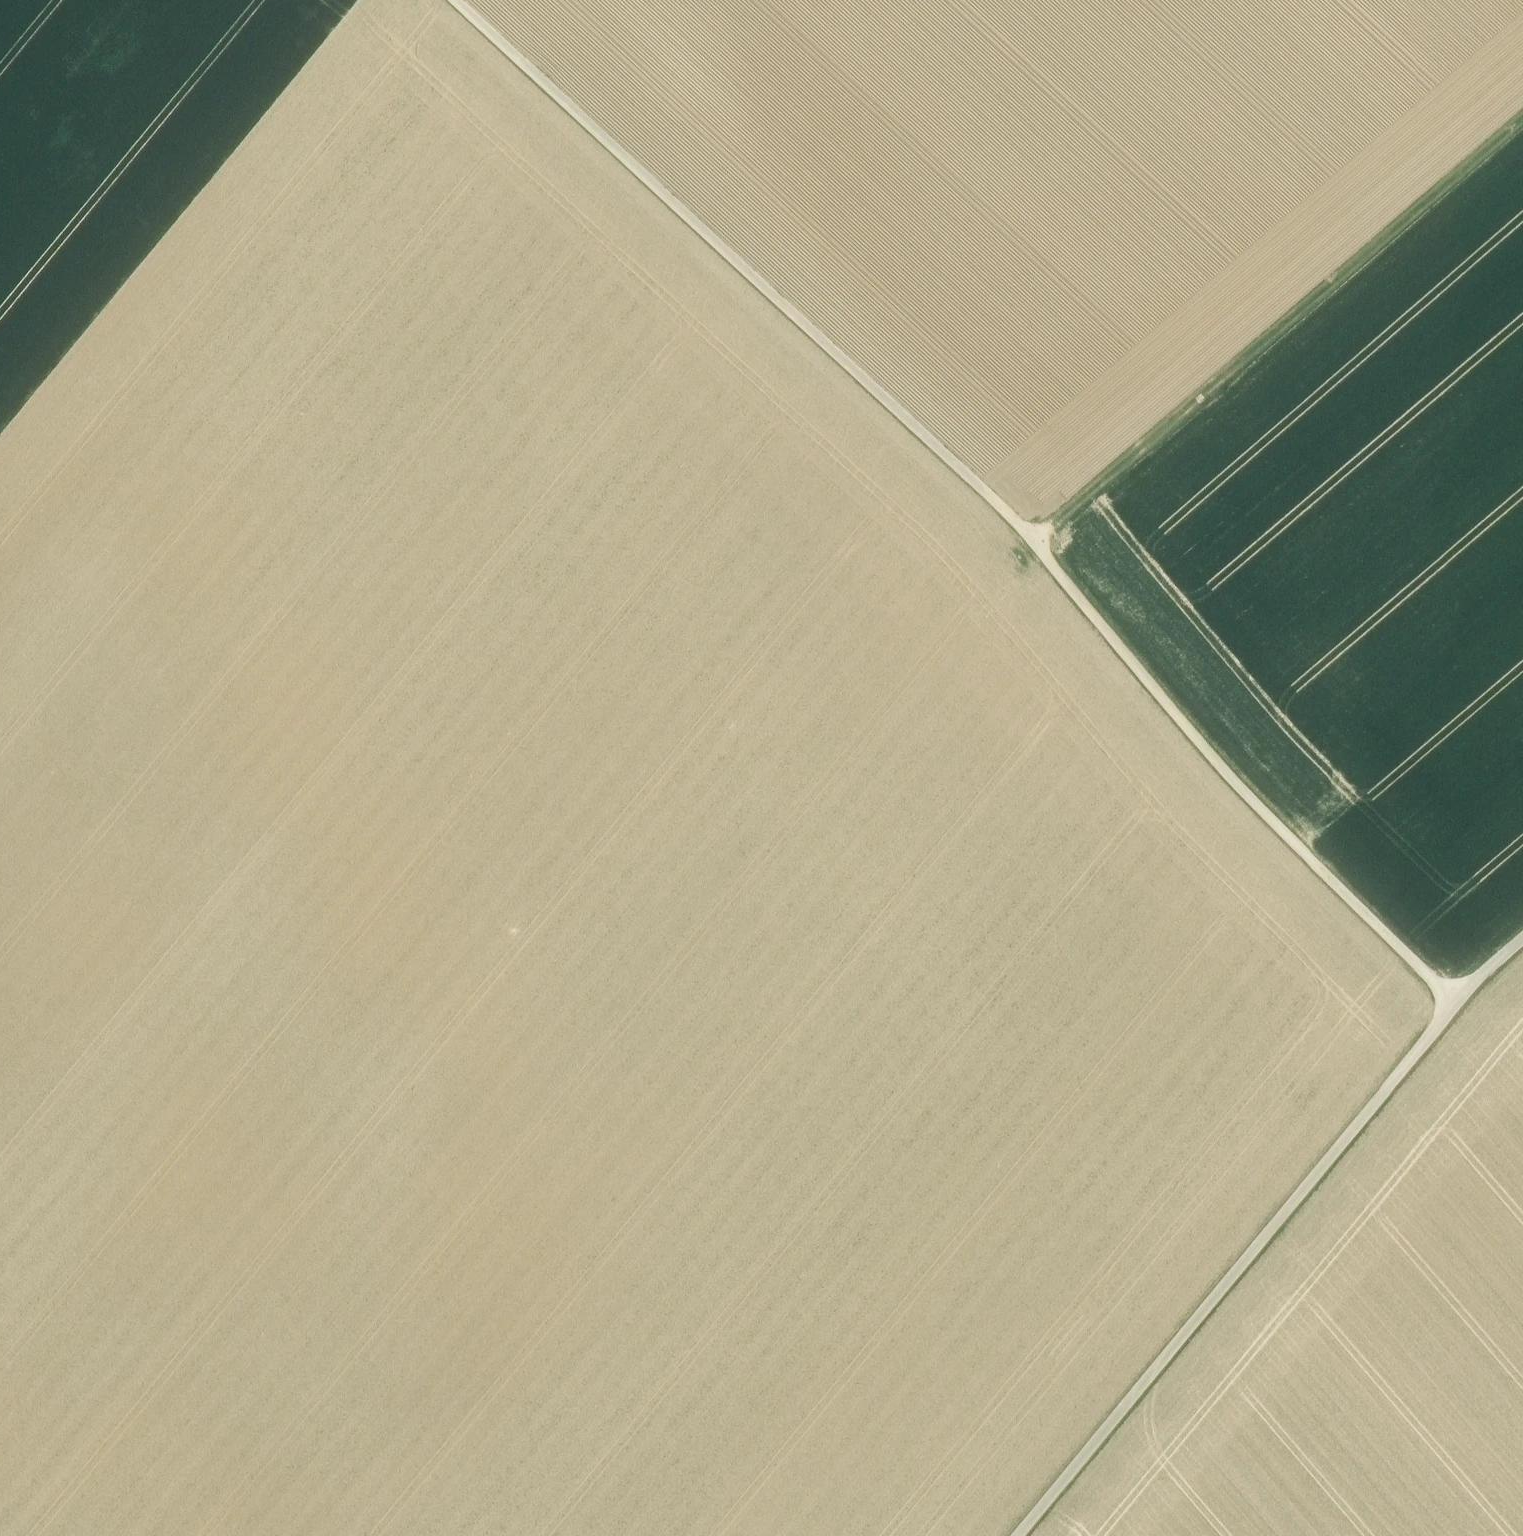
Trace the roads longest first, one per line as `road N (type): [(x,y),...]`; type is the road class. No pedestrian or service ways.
road 1 (track): [(1458,1001),(1231,778),(1034,539),(454,0)]
road 2 (unclassified): [(1016,1535),(1458,1001),(1522,941)]
road 3 (track): [(1522,121),(1034,539)]

